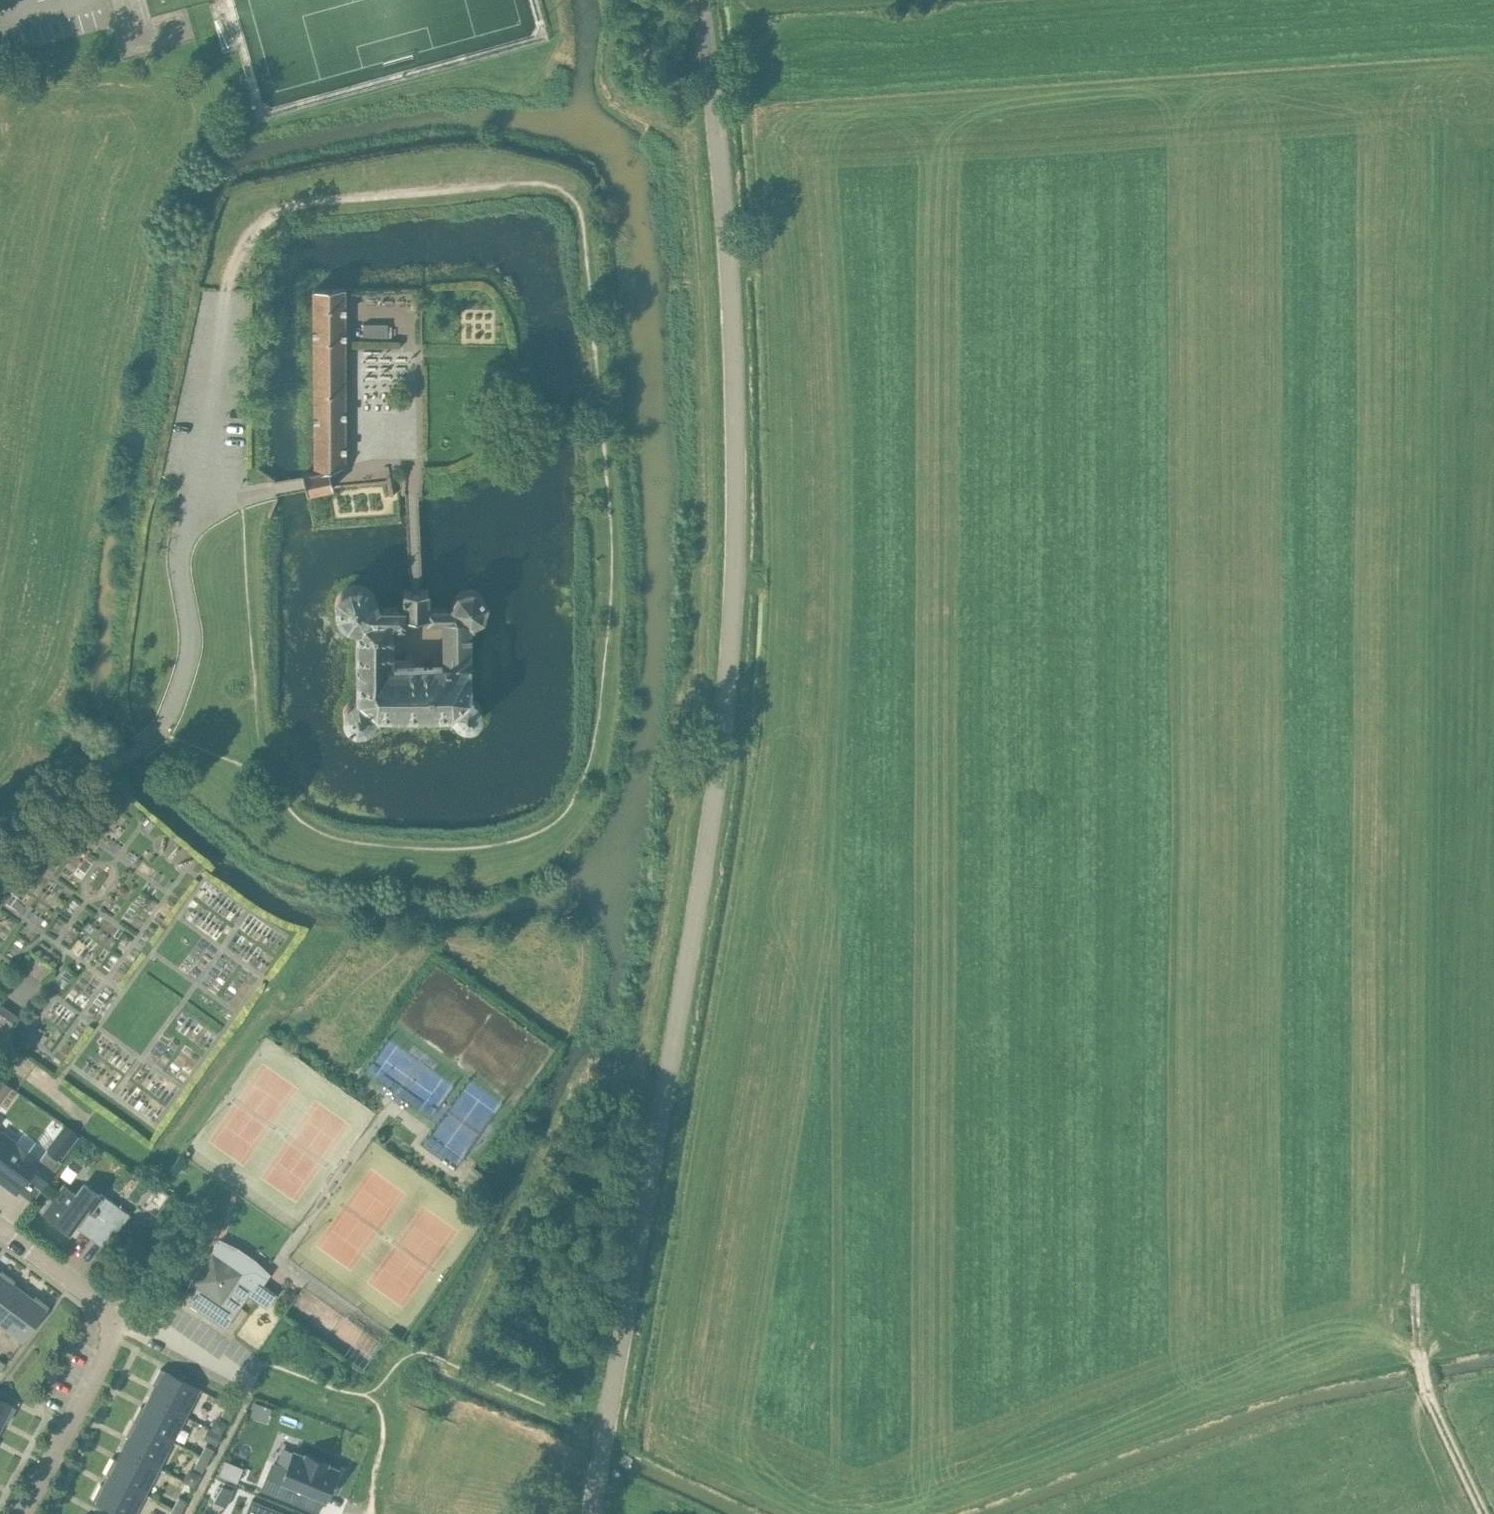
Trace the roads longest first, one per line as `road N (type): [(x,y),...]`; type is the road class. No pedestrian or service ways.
road 1 (unclassified): [(592,1513),(716,788),(725,694),(737,525),(734,347),(704,0)]
road 2 (residential): [(22,1513),(109,1351),(110,1323),(98,1299),(0,1228)]
road 3 (unclassified): [(145,742),(175,708),(184,670),(188,647),(176,570),(183,529),(196,516)]
road 4 (unclassified): [(0,843),(115,765)]

